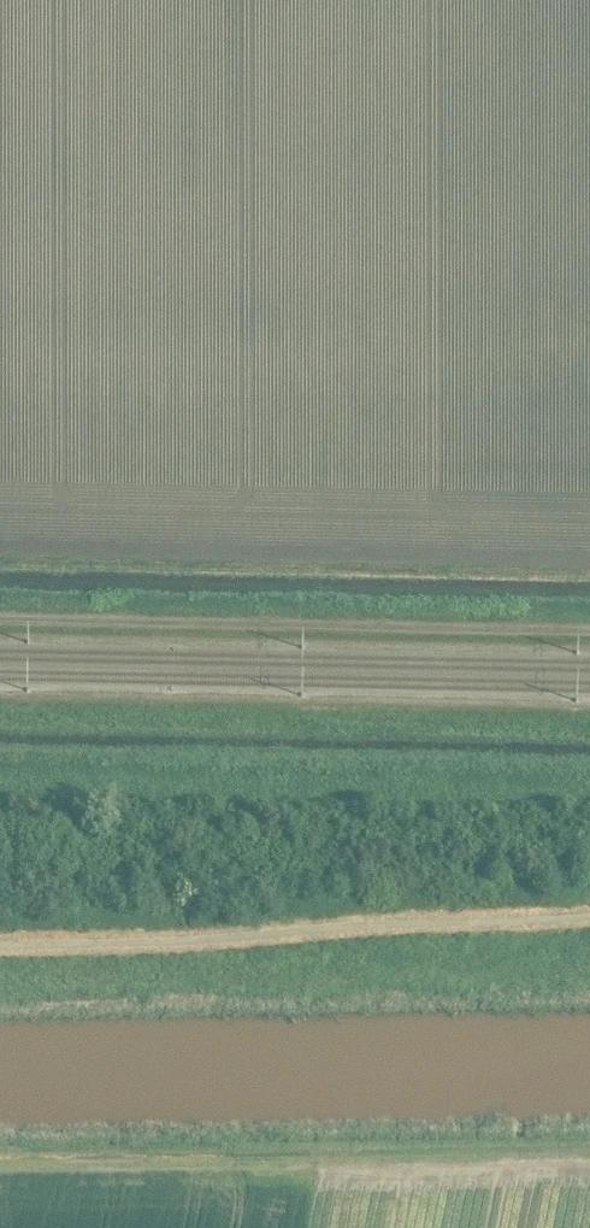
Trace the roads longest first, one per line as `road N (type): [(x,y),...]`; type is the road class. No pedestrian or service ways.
road 1 (track): [(589,719),(0,708)]
road 2 (track): [(589,629),(0,618)]

